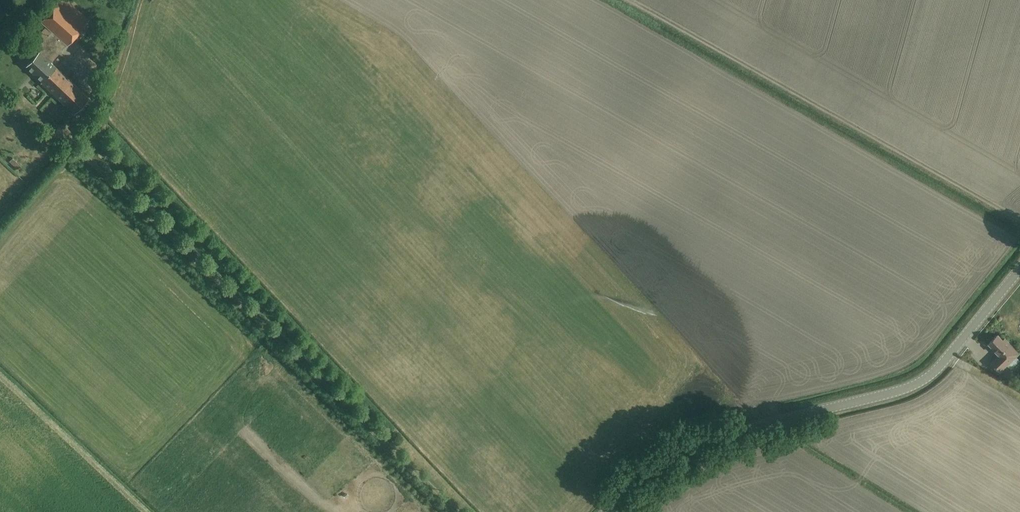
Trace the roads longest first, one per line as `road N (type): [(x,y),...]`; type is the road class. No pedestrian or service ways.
road 1 (tertiary): [(612,511),(696,448),(912,386),(946,364),(1019,273)]

